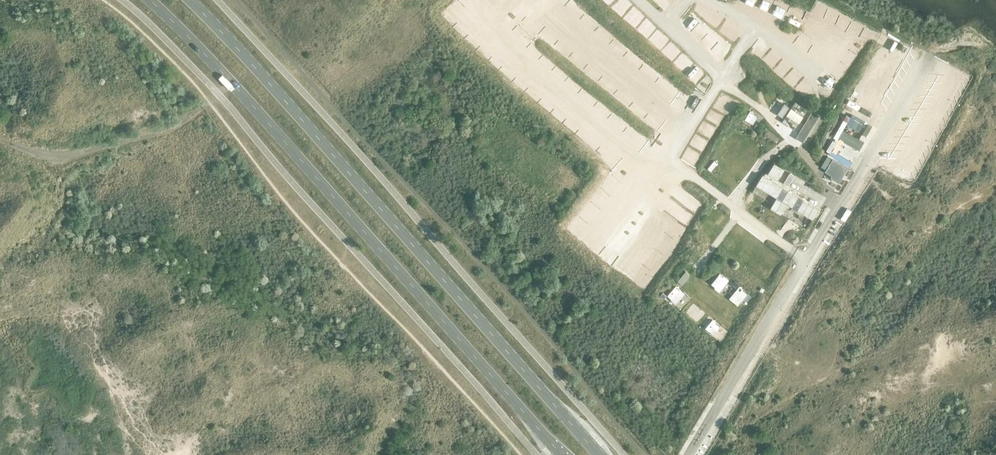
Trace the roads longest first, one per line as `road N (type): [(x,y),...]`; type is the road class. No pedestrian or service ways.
road 1 (primary): [(148,0),(563,454)]
road 2 (primary): [(601,454),(189,0)]

